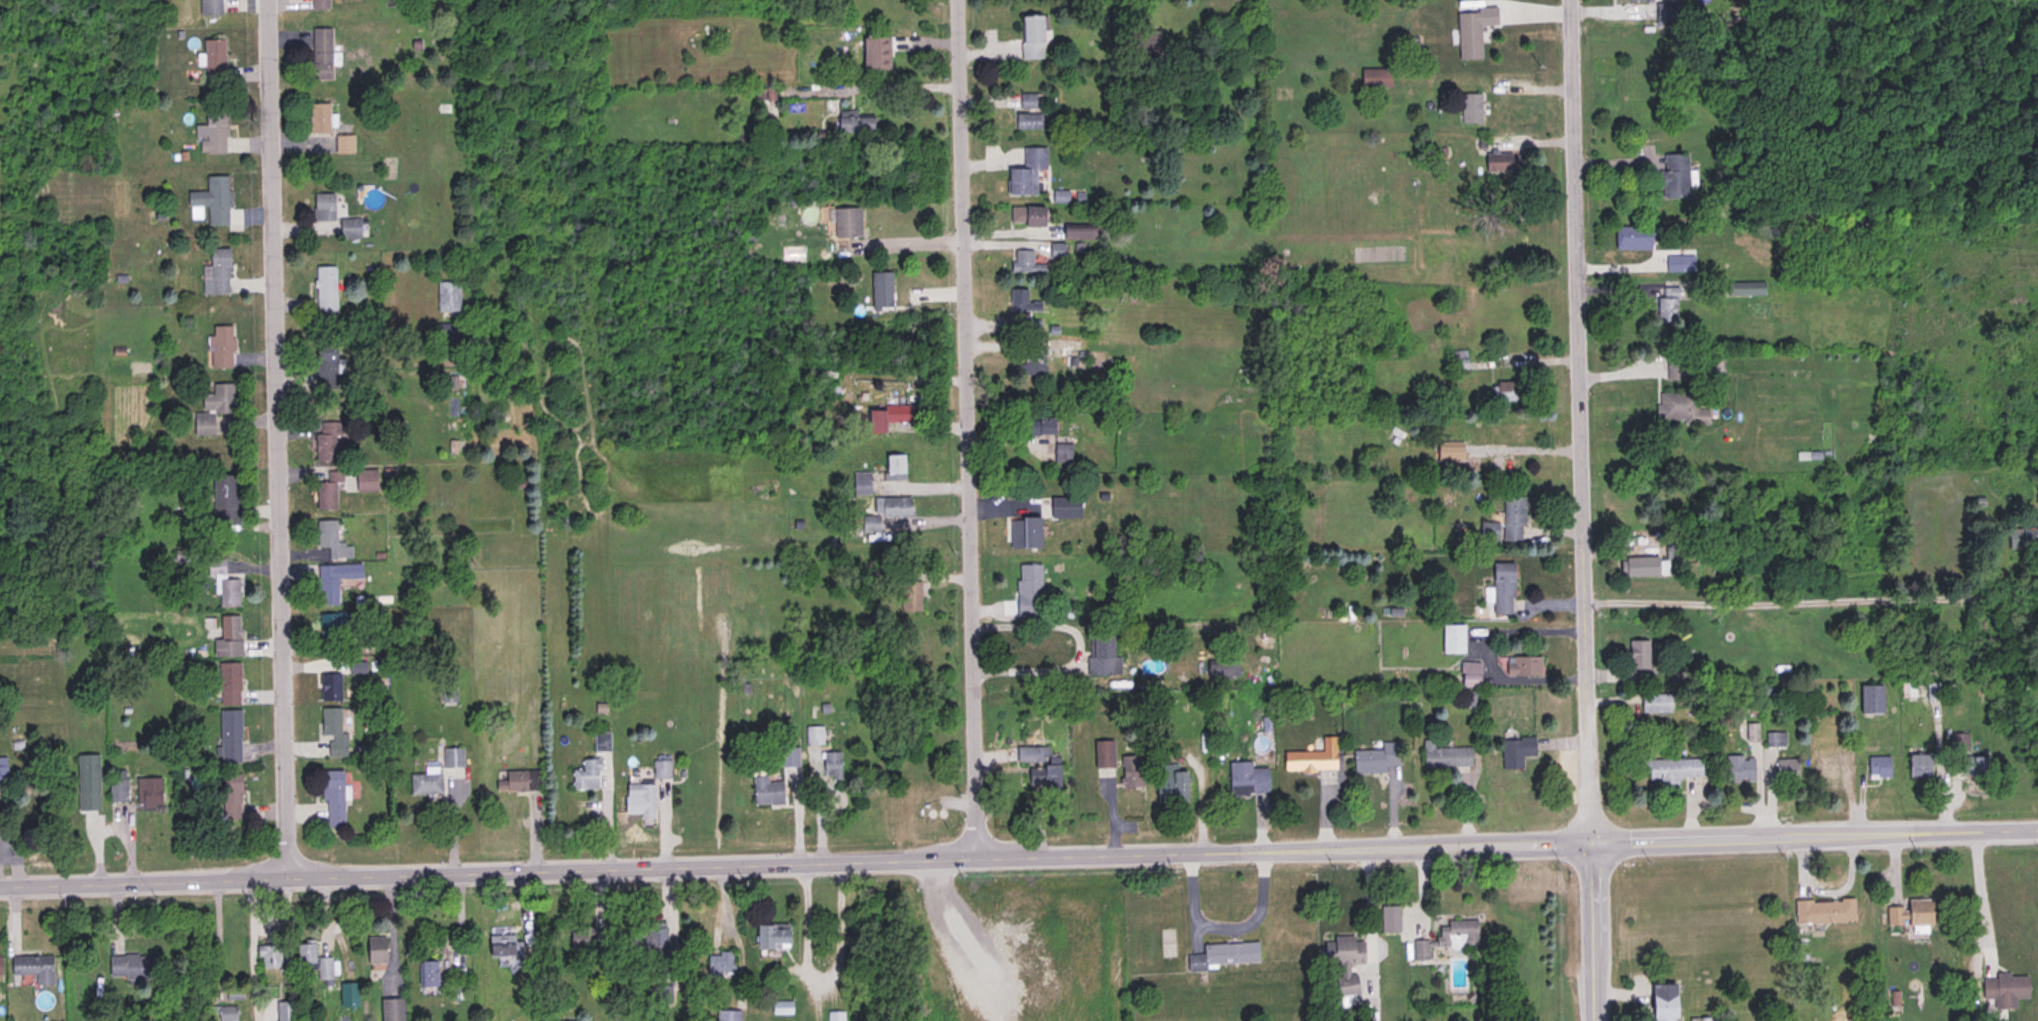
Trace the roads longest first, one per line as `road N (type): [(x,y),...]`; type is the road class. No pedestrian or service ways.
road 1 (tertiary): [(0,886),(2037,828)]
road 2 (residential): [(1573,0),(1590,601),(1589,1020)]
road 3 (residential): [(270,0),(288,877)]
road 4 (residential): [(960,0),(981,856)]

